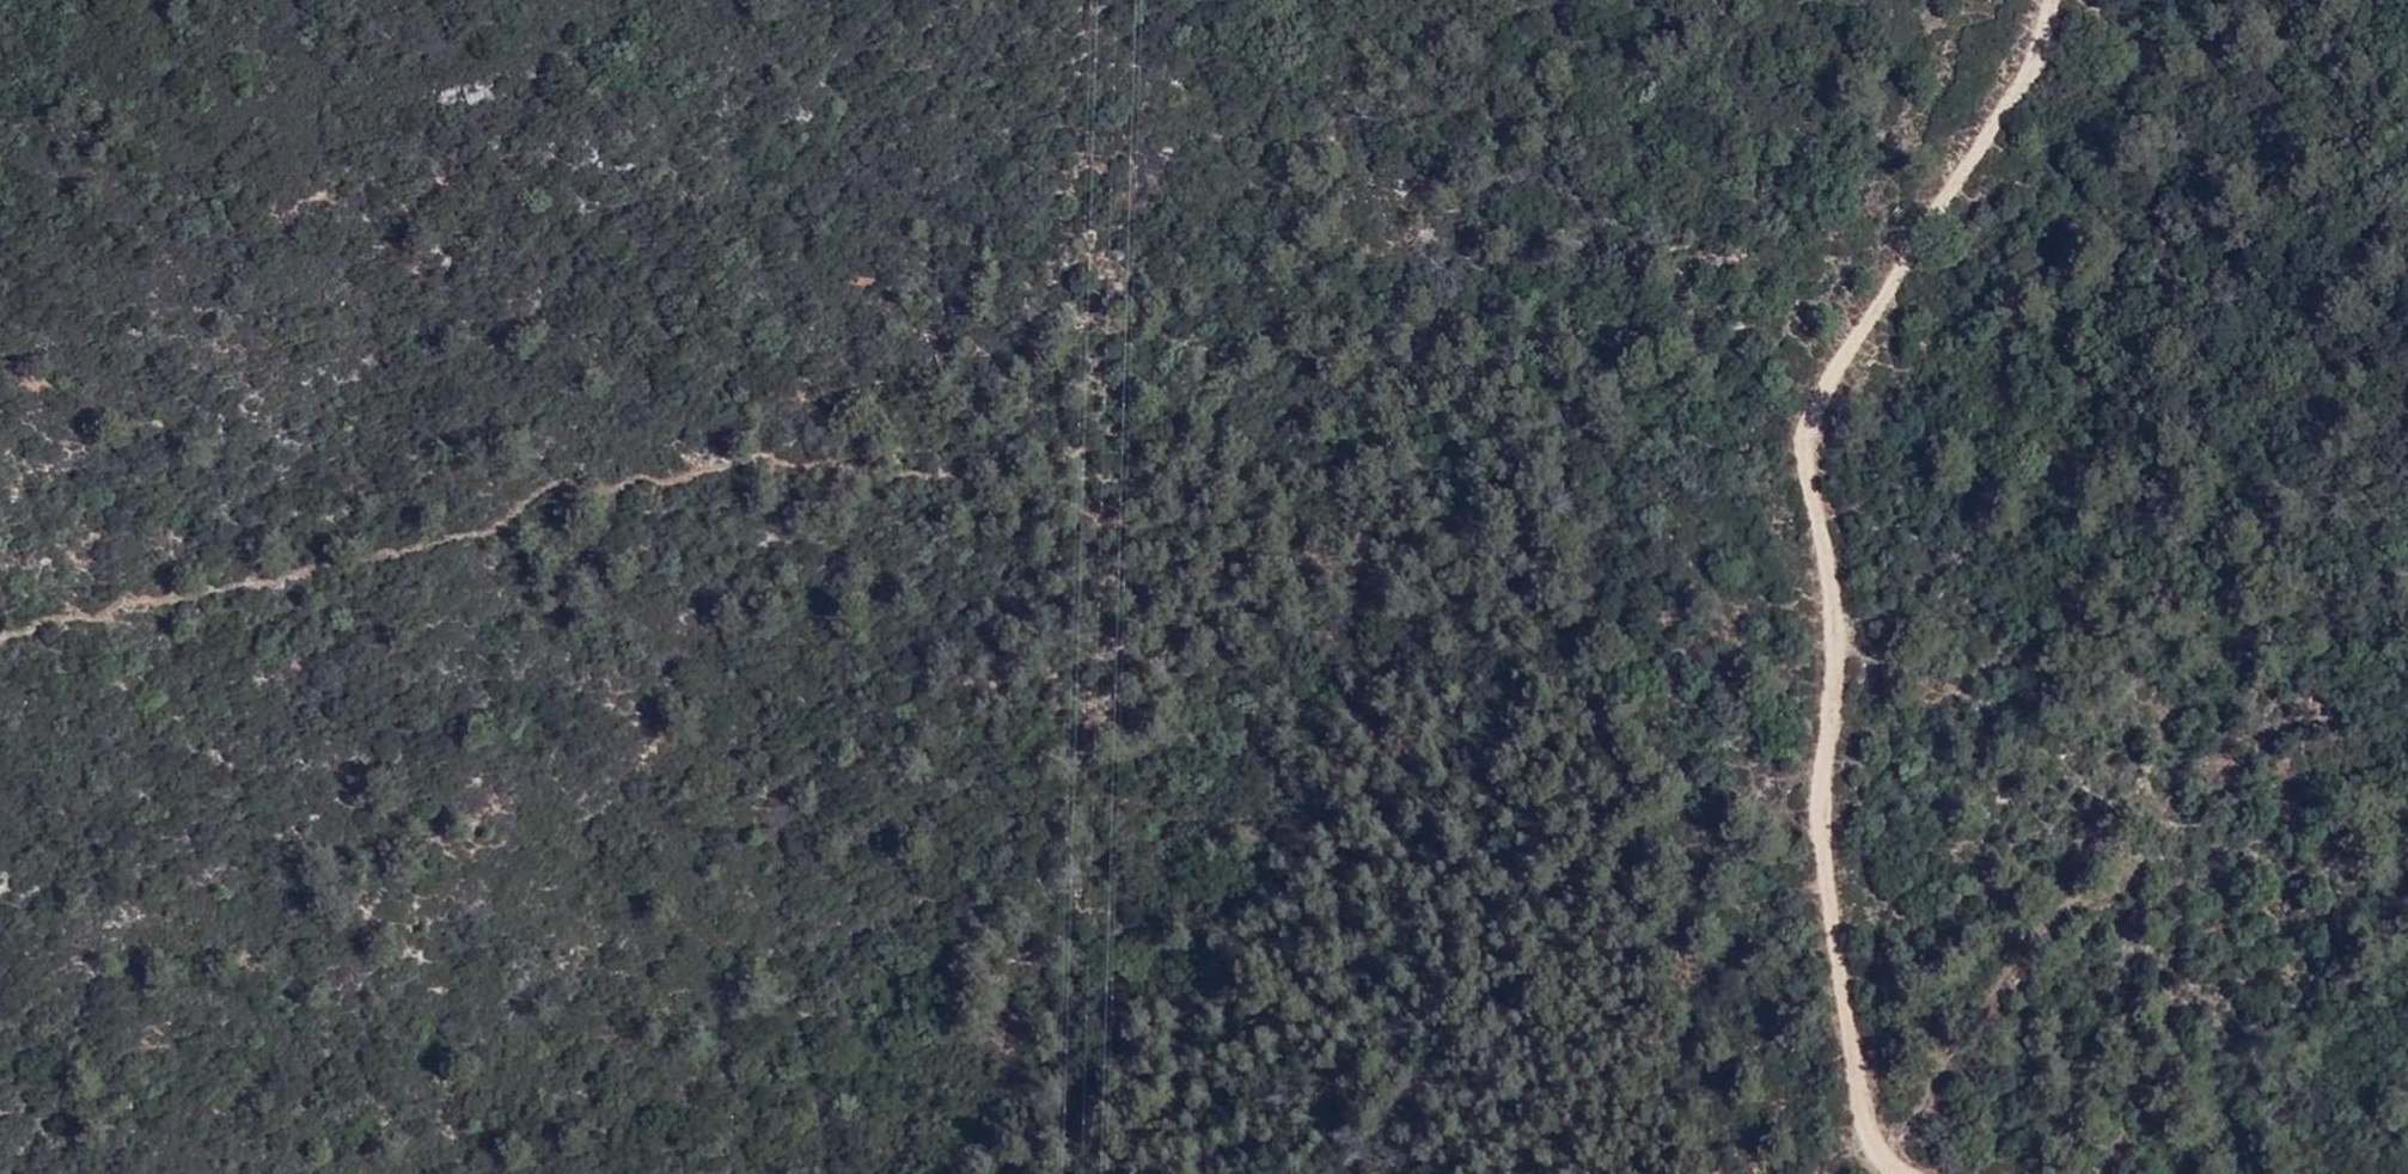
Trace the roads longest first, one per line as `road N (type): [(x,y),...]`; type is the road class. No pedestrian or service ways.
road 1 (track): [(1900,1173),(1875,1149),(1856,1098),(1847,968),(1821,821),(1837,682),(1828,563),(1802,445),(1820,392),(2030,98),(2060,43),(2062,0)]

